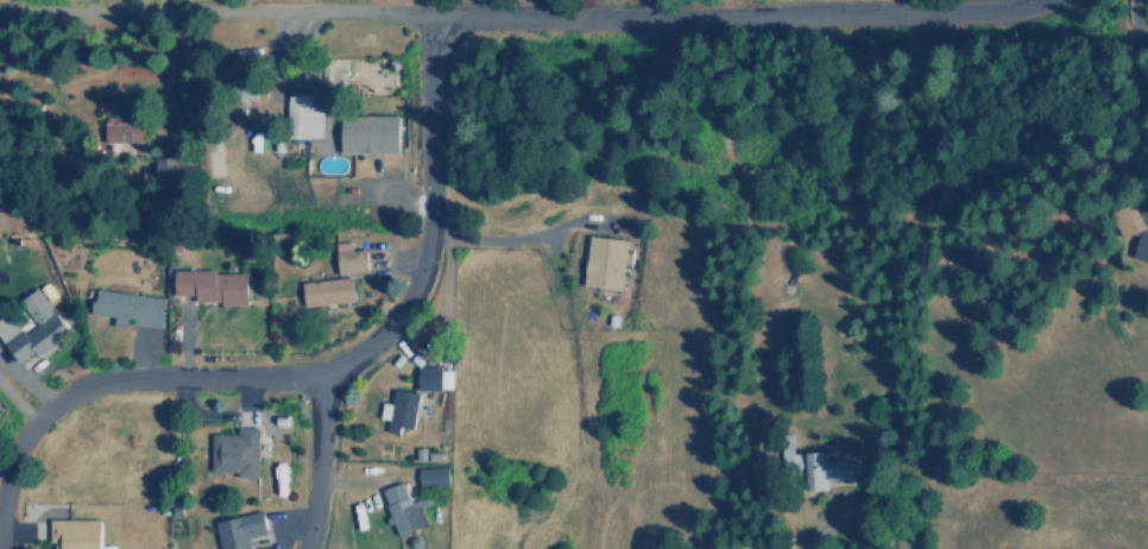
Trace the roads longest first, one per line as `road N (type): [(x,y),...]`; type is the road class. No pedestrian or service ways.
road 1 (residential): [(0,12),(942,12),(1034,0)]
road 2 (residential): [(302,548),(317,488),(320,380),(159,376),(80,387),(39,411),(10,472),(0,521)]
road 3 (residential): [(429,15),(422,273),(379,335),(320,380)]

